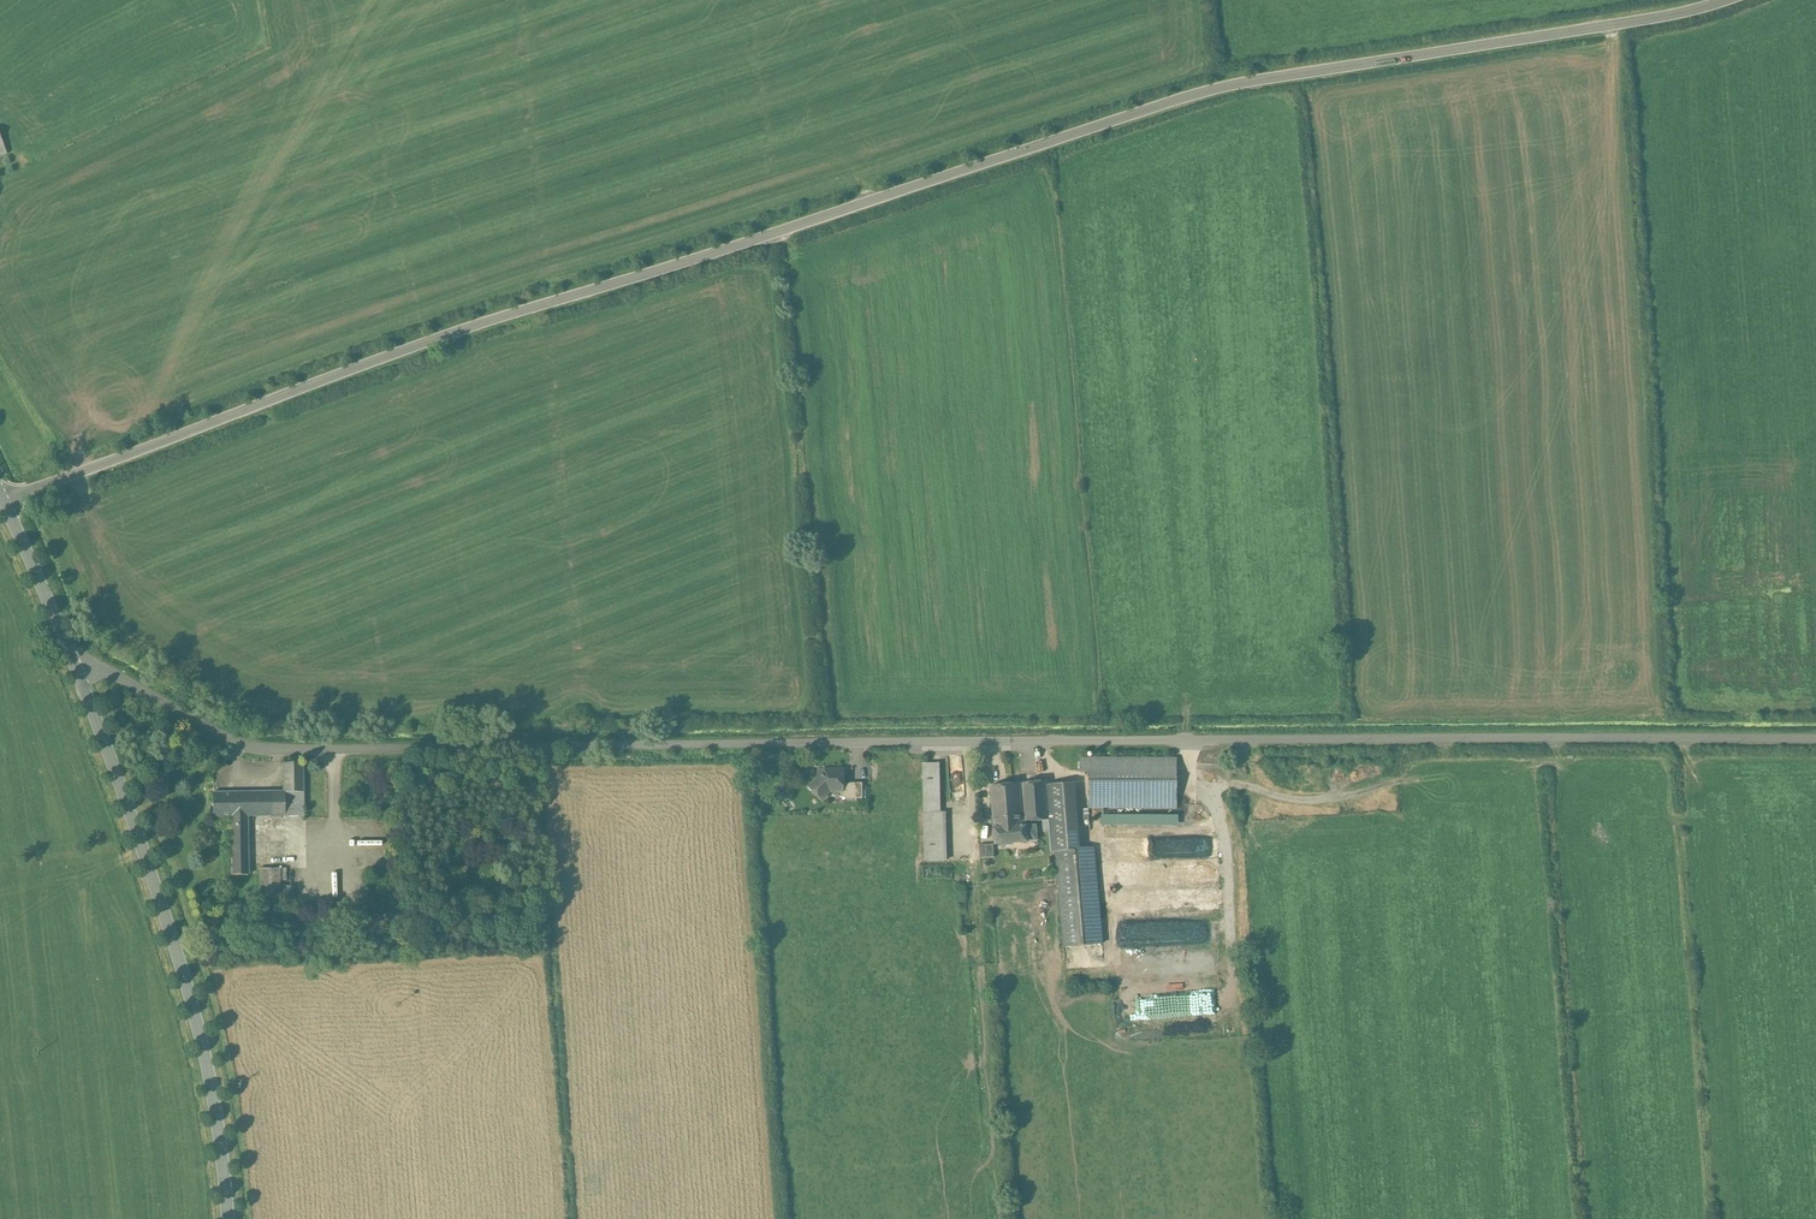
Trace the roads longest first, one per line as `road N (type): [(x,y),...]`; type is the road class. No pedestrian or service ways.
road 1 (unclassified): [(1,503),(508,314),(1188,97),(1720,0)]
road 2 (unclassified): [(75,665),(107,668),(256,748),(313,751),(1815,738)]
road 3 (tertiary): [(75,665),(195,1003),(217,1098),(232,1218)]
road 4 (tertiary): [(1,503),(75,665)]

